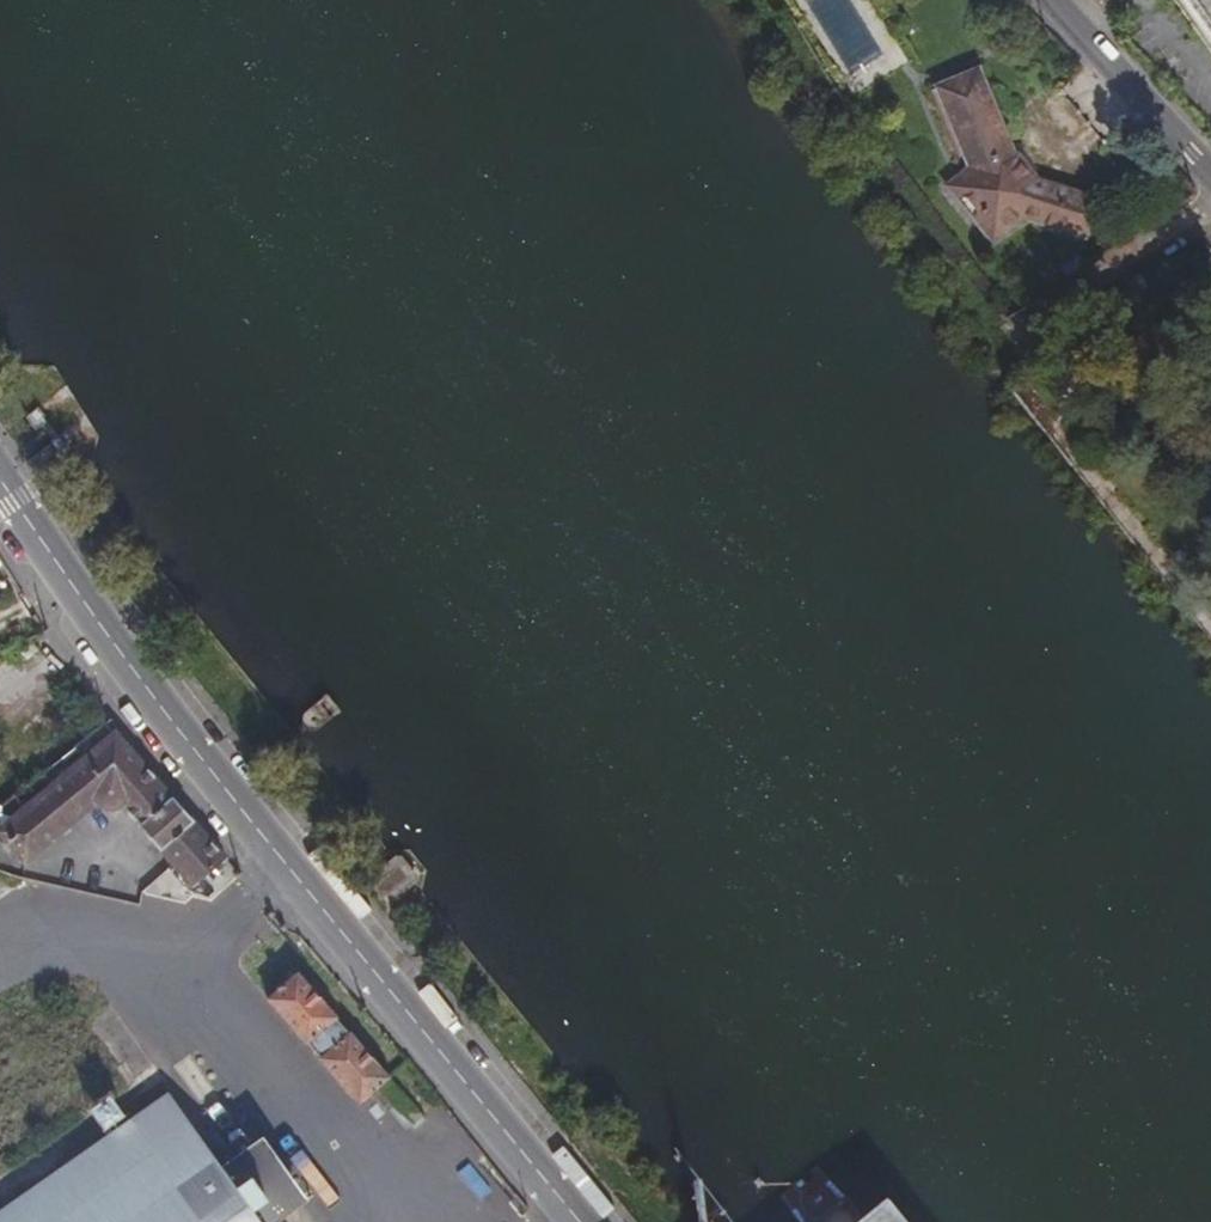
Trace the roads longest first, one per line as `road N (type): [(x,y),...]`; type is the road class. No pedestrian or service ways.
road 1 (secondary): [(579,1221),(74,603),(0,490)]
road 2 (unclassified): [(1210,211),(1008,350)]
road 3 (primary): [(1049,0),(1210,175)]

